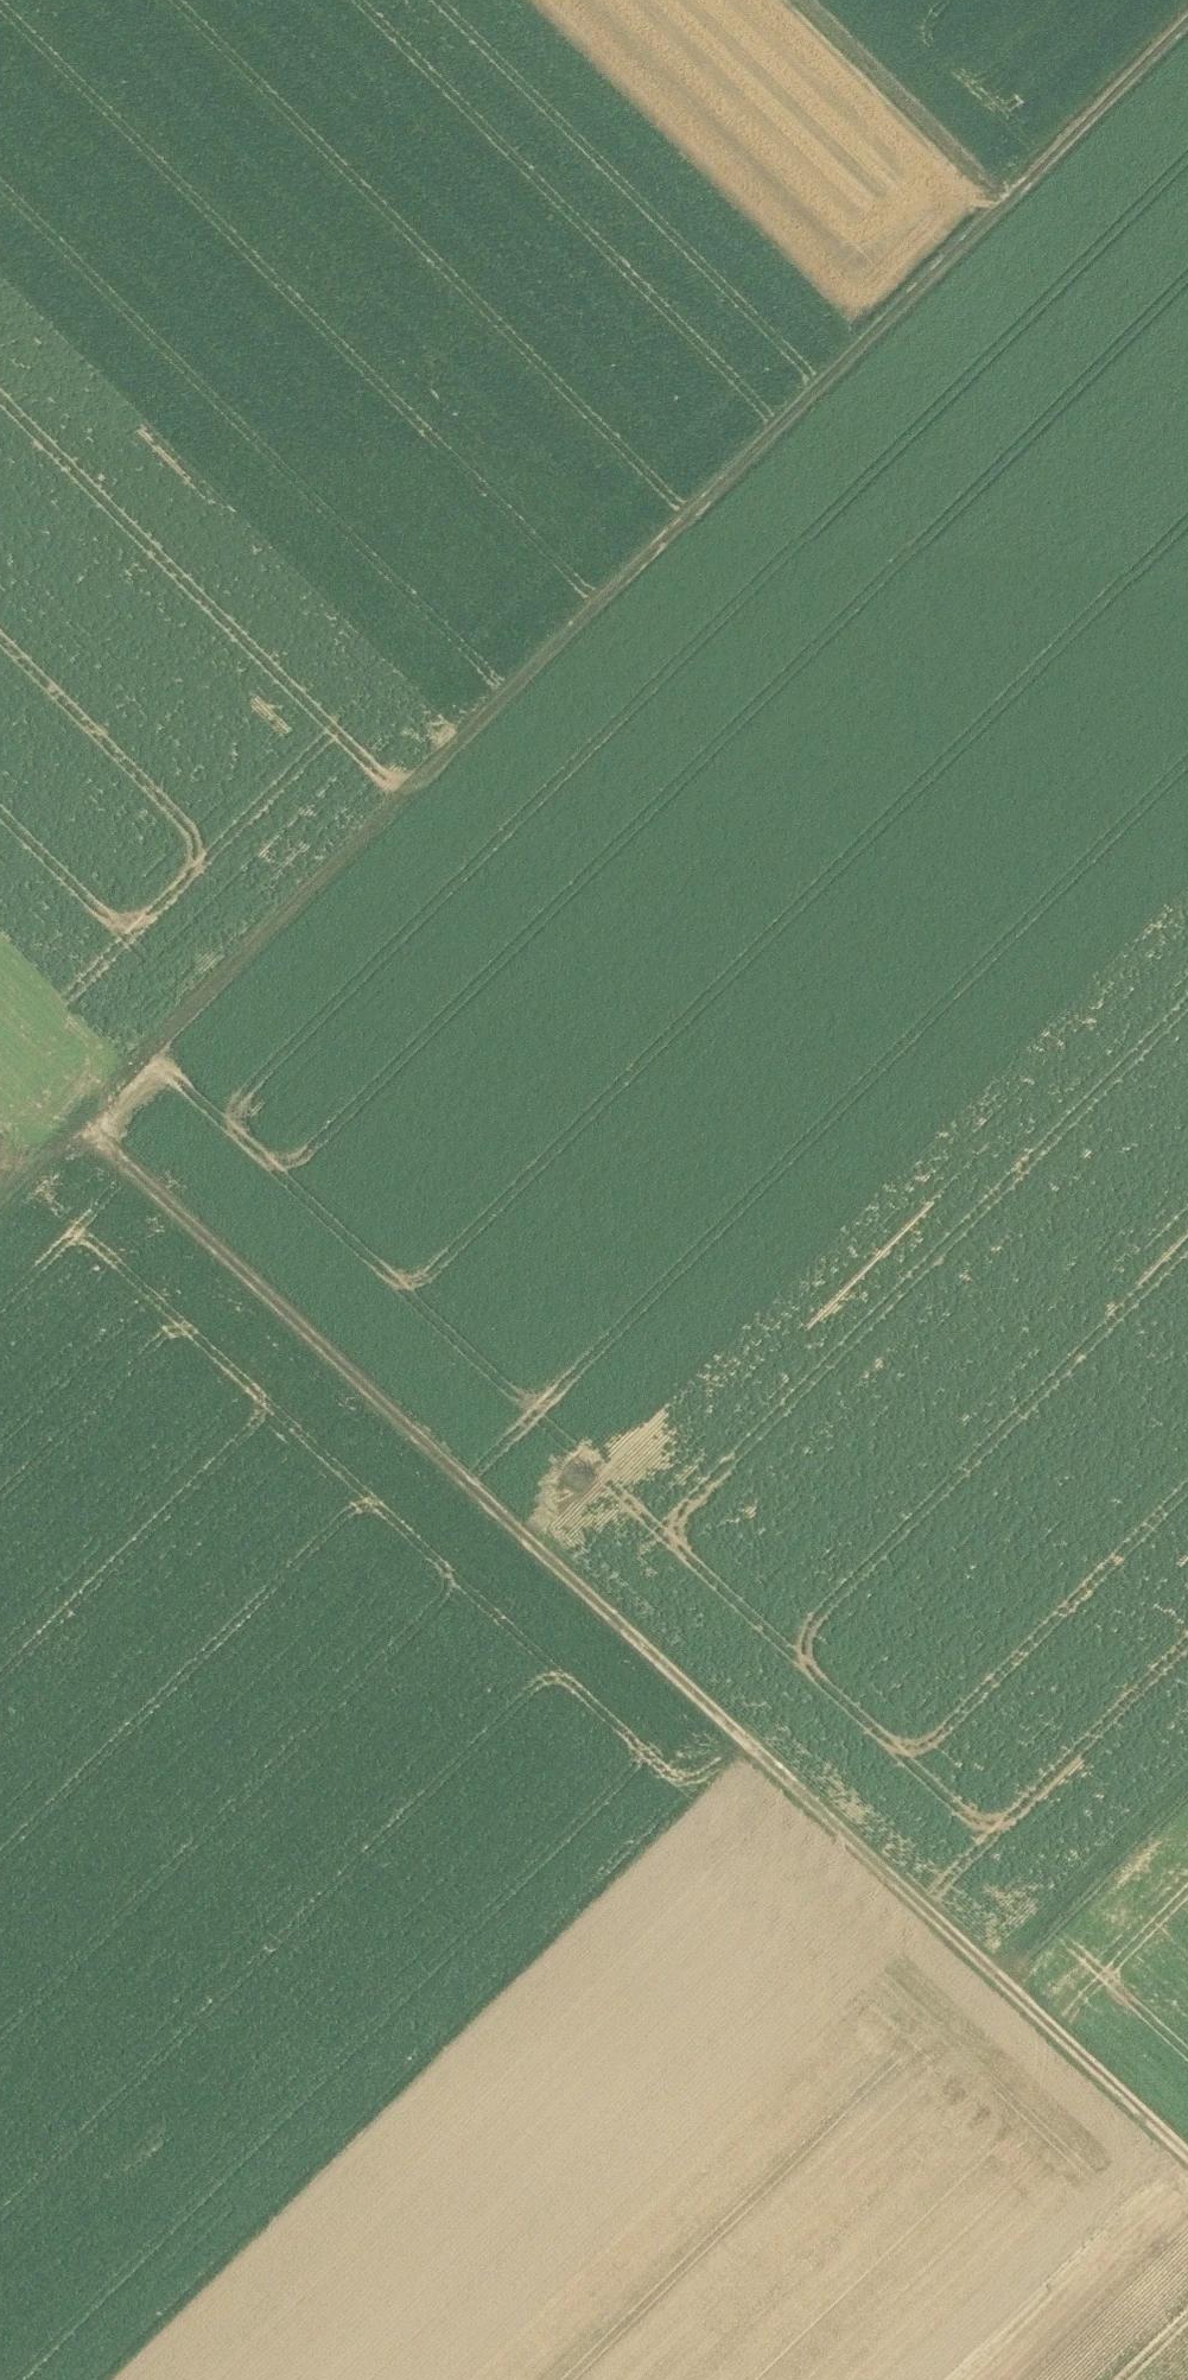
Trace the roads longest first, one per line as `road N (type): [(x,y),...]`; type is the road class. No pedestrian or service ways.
road 1 (track): [(92,1153),(1187,55)]
road 2 (track): [(1187,2164),(92,1153)]
road 3 (track): [(1025,219),(805,0)]
road 4 (track): [(1187,1819),(1007,2000)]
road 5 (track): [(92,1153),(0,1241)]

